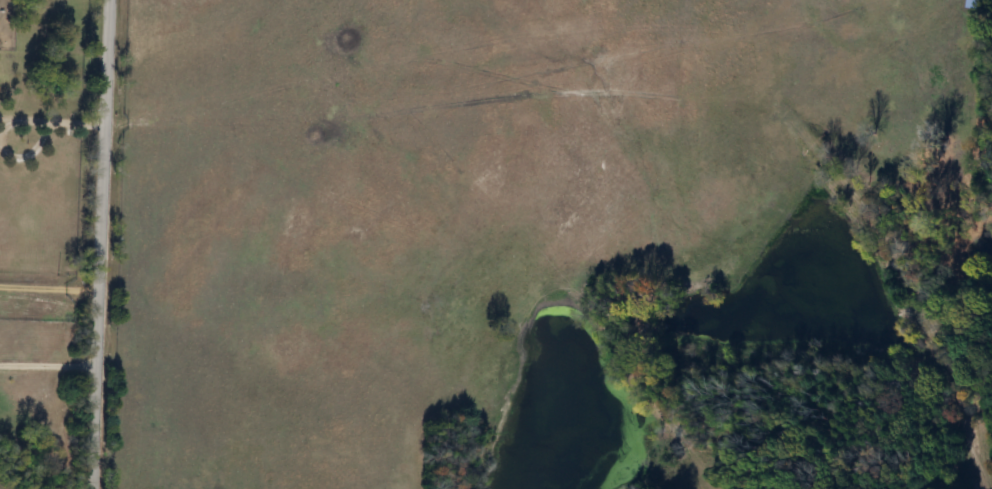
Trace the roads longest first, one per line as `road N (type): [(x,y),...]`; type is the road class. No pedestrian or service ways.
road 1 (residential): [(97,488),(110,0)]

